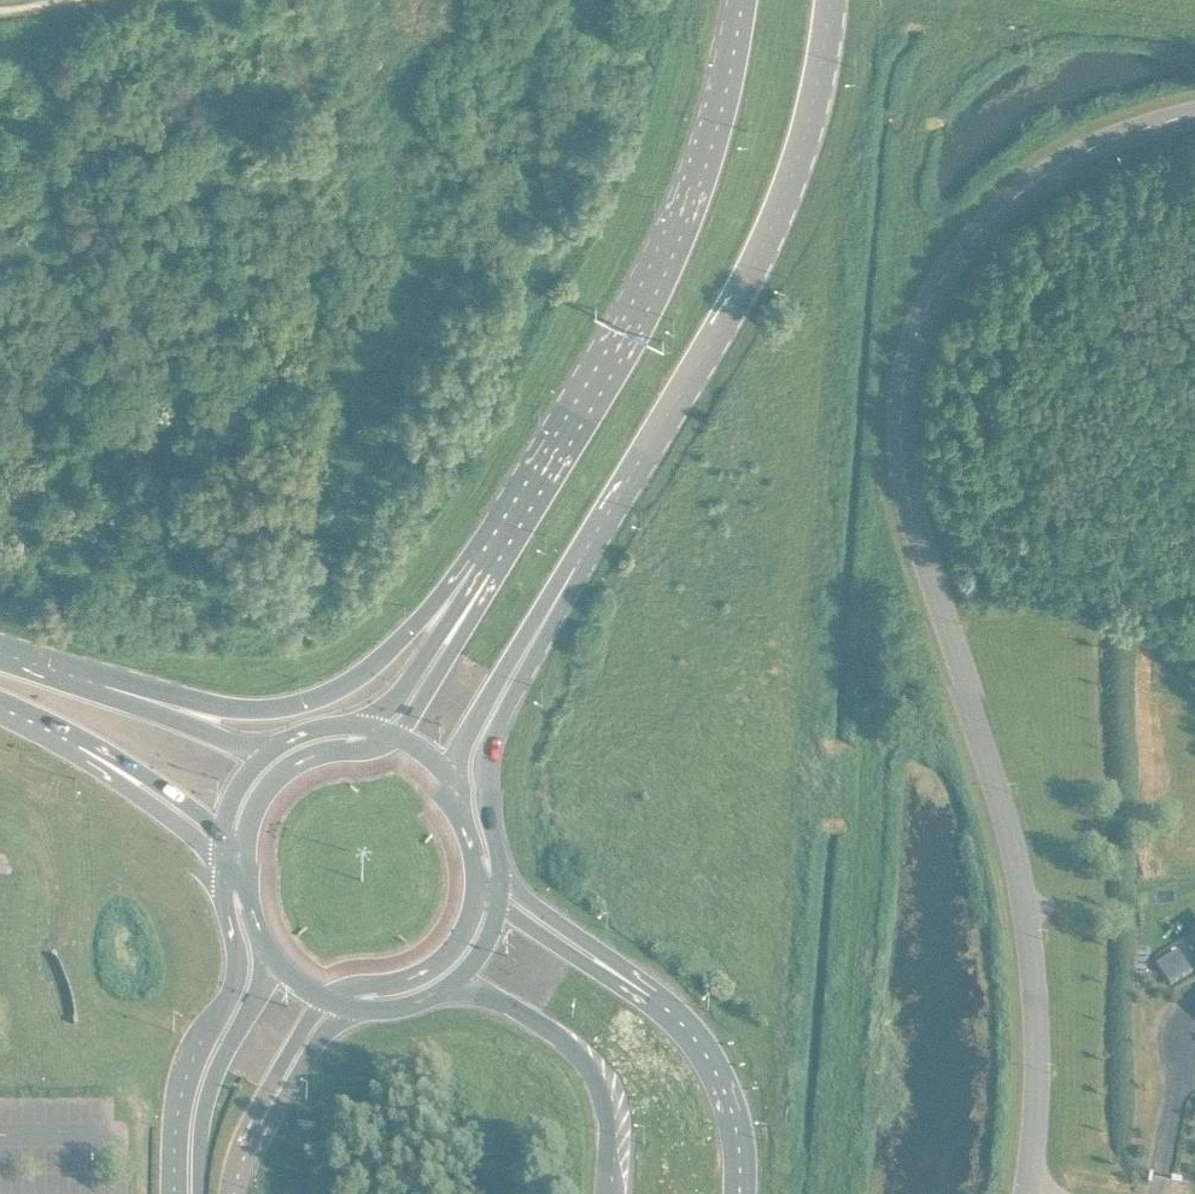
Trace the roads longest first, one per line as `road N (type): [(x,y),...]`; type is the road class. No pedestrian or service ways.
road 1 (residential): [(1039,1192),(1055,1079),(1045,925),(1018,801),(919,520),(914,431),(924,350),(965,272),(1021,218),(1098,165),(1194,133)]
road 2 (primary): [(537,670),(717,368),(813,181),(845,0)]
road 3 (primary): [(759,0),(732,133),(659,324),(498,579)]
road 4 (primary): [(498,579),(379,690),(325,718),(265,726),(131,705)]
road 5 (secondary): [(456,977),(498,982),(528,999),(582,1032),(606,1061),(620,1130),(616,1193)]
road 6 (unclassified): [(246,932),(247,968),(193,1073),(185,1193)]
road 7 (unclassified): [(279,934),(274,967),(217,1086),(208,1193)]
road 8 (secondary): [(752,1193),(754,1149),(737,1083),(706,1028),(660,983)]
road 9 (primary): [(409,750),(303,783),(270,820),(257,869)]
road 10 (primary): [(498,579),(443,664),(377,741)]
road 11 (primary): [(511,864),(497,777),(537,670)]
road 12 (primary): [(338,989),(450,949),(480,911),(489,879)]
road 13 (primary): [(498,579),(462,672),(409,750)]
road 14 (secondary): [(660,983),(511,864)]
road 15 (primary): [(96,766),(233,879)]
road 16 (primary): [(296,761),(245,757),(131,705)]
road 17 (secondary): [(660,983),(509,895)]
road 18 (primary): [(96,766),(161,792),(235,849)]
road 19 (primary): [(470,805),(484,748),(537,670)]
road 20 (unclassified): [(270,1110),(325,1030),(367,997)]
road 21 (unclassified): [(270,1110),(311,1020),(338,989)]
road 22 (primary): [(131,705),(0,664)]

